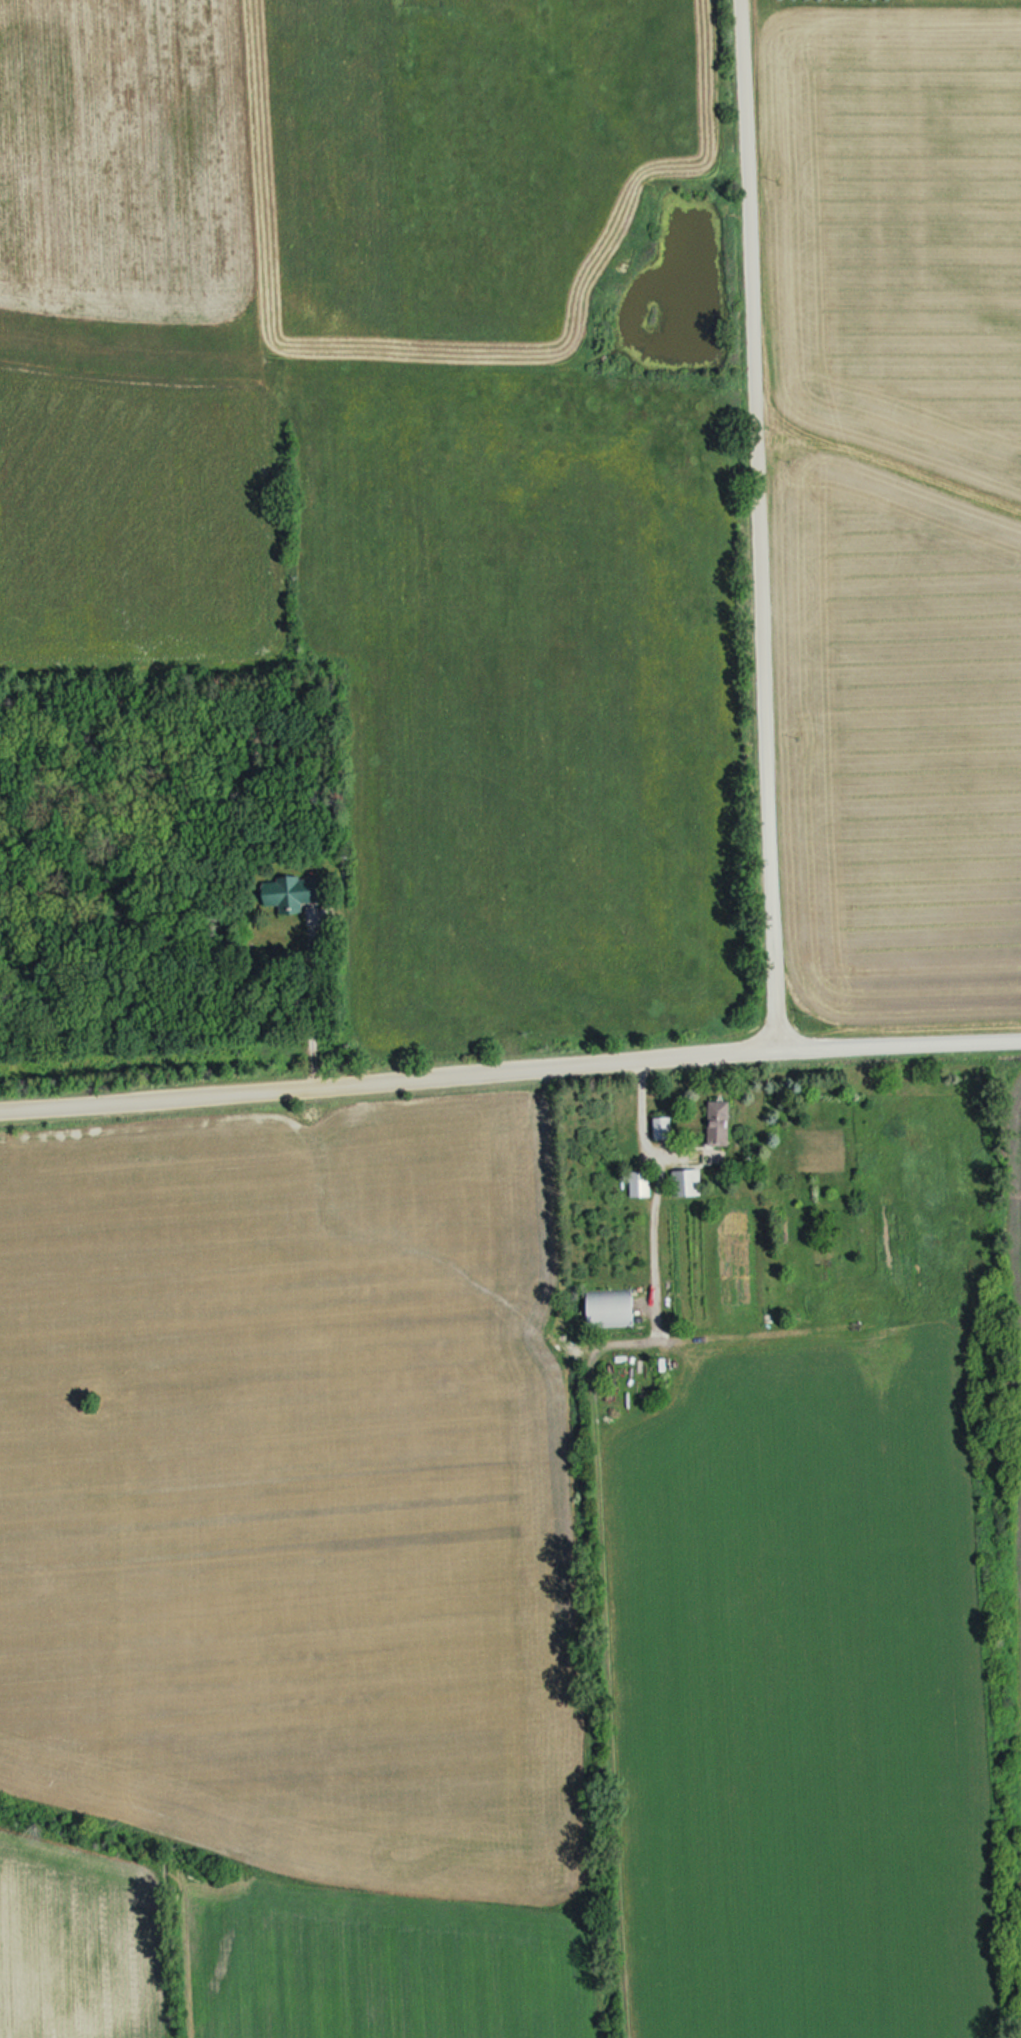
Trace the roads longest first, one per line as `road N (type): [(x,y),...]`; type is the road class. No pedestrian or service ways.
road 1 (residential): [(738,0),(775,1050)]
road 2 (residential): [(0,1108),(549,1061),(1020,1041)]

